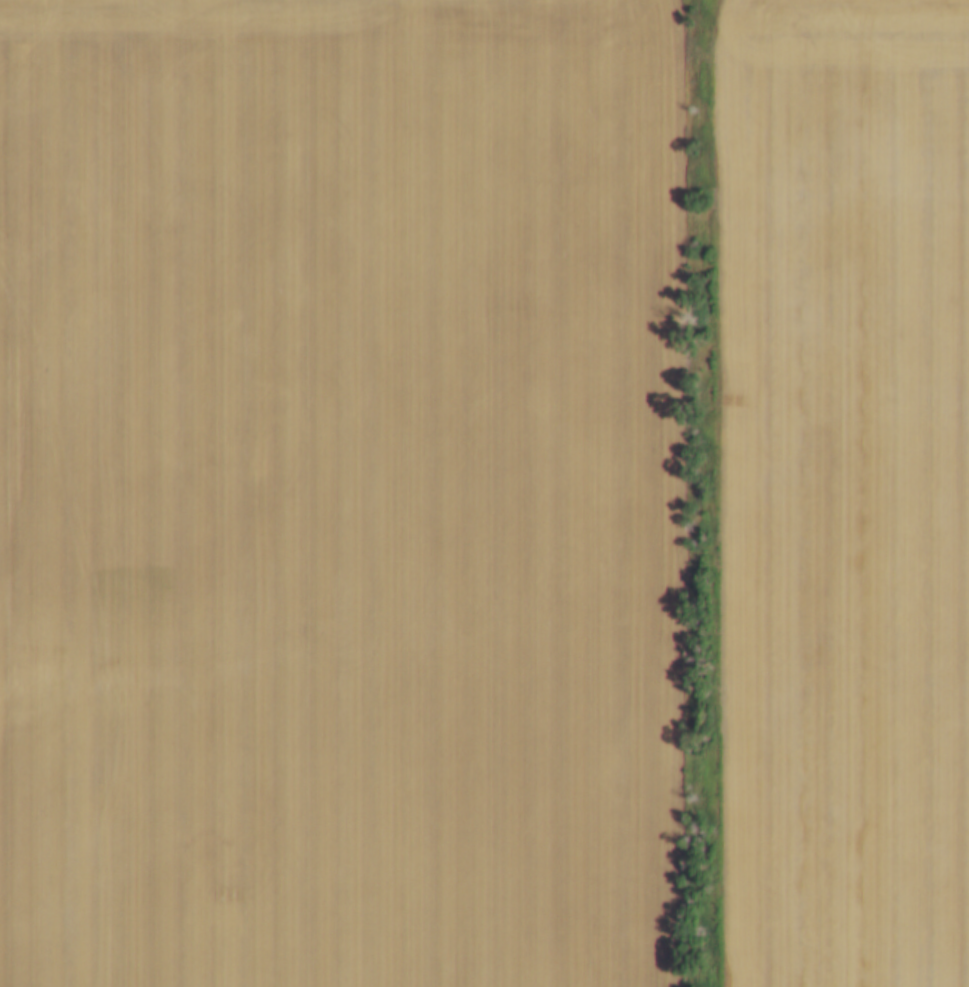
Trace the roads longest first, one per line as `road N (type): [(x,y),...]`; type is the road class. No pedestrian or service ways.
road 1 (track): [(682,0),(675,986)]

